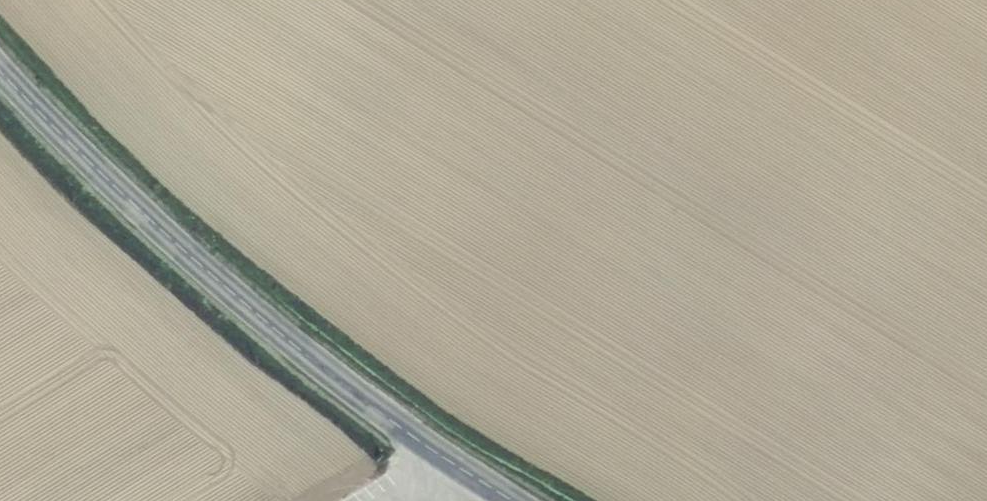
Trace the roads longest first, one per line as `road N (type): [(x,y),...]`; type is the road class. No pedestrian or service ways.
road 1 (tertiary): [(510,500),(388,420),(236,297),(0,70)]

